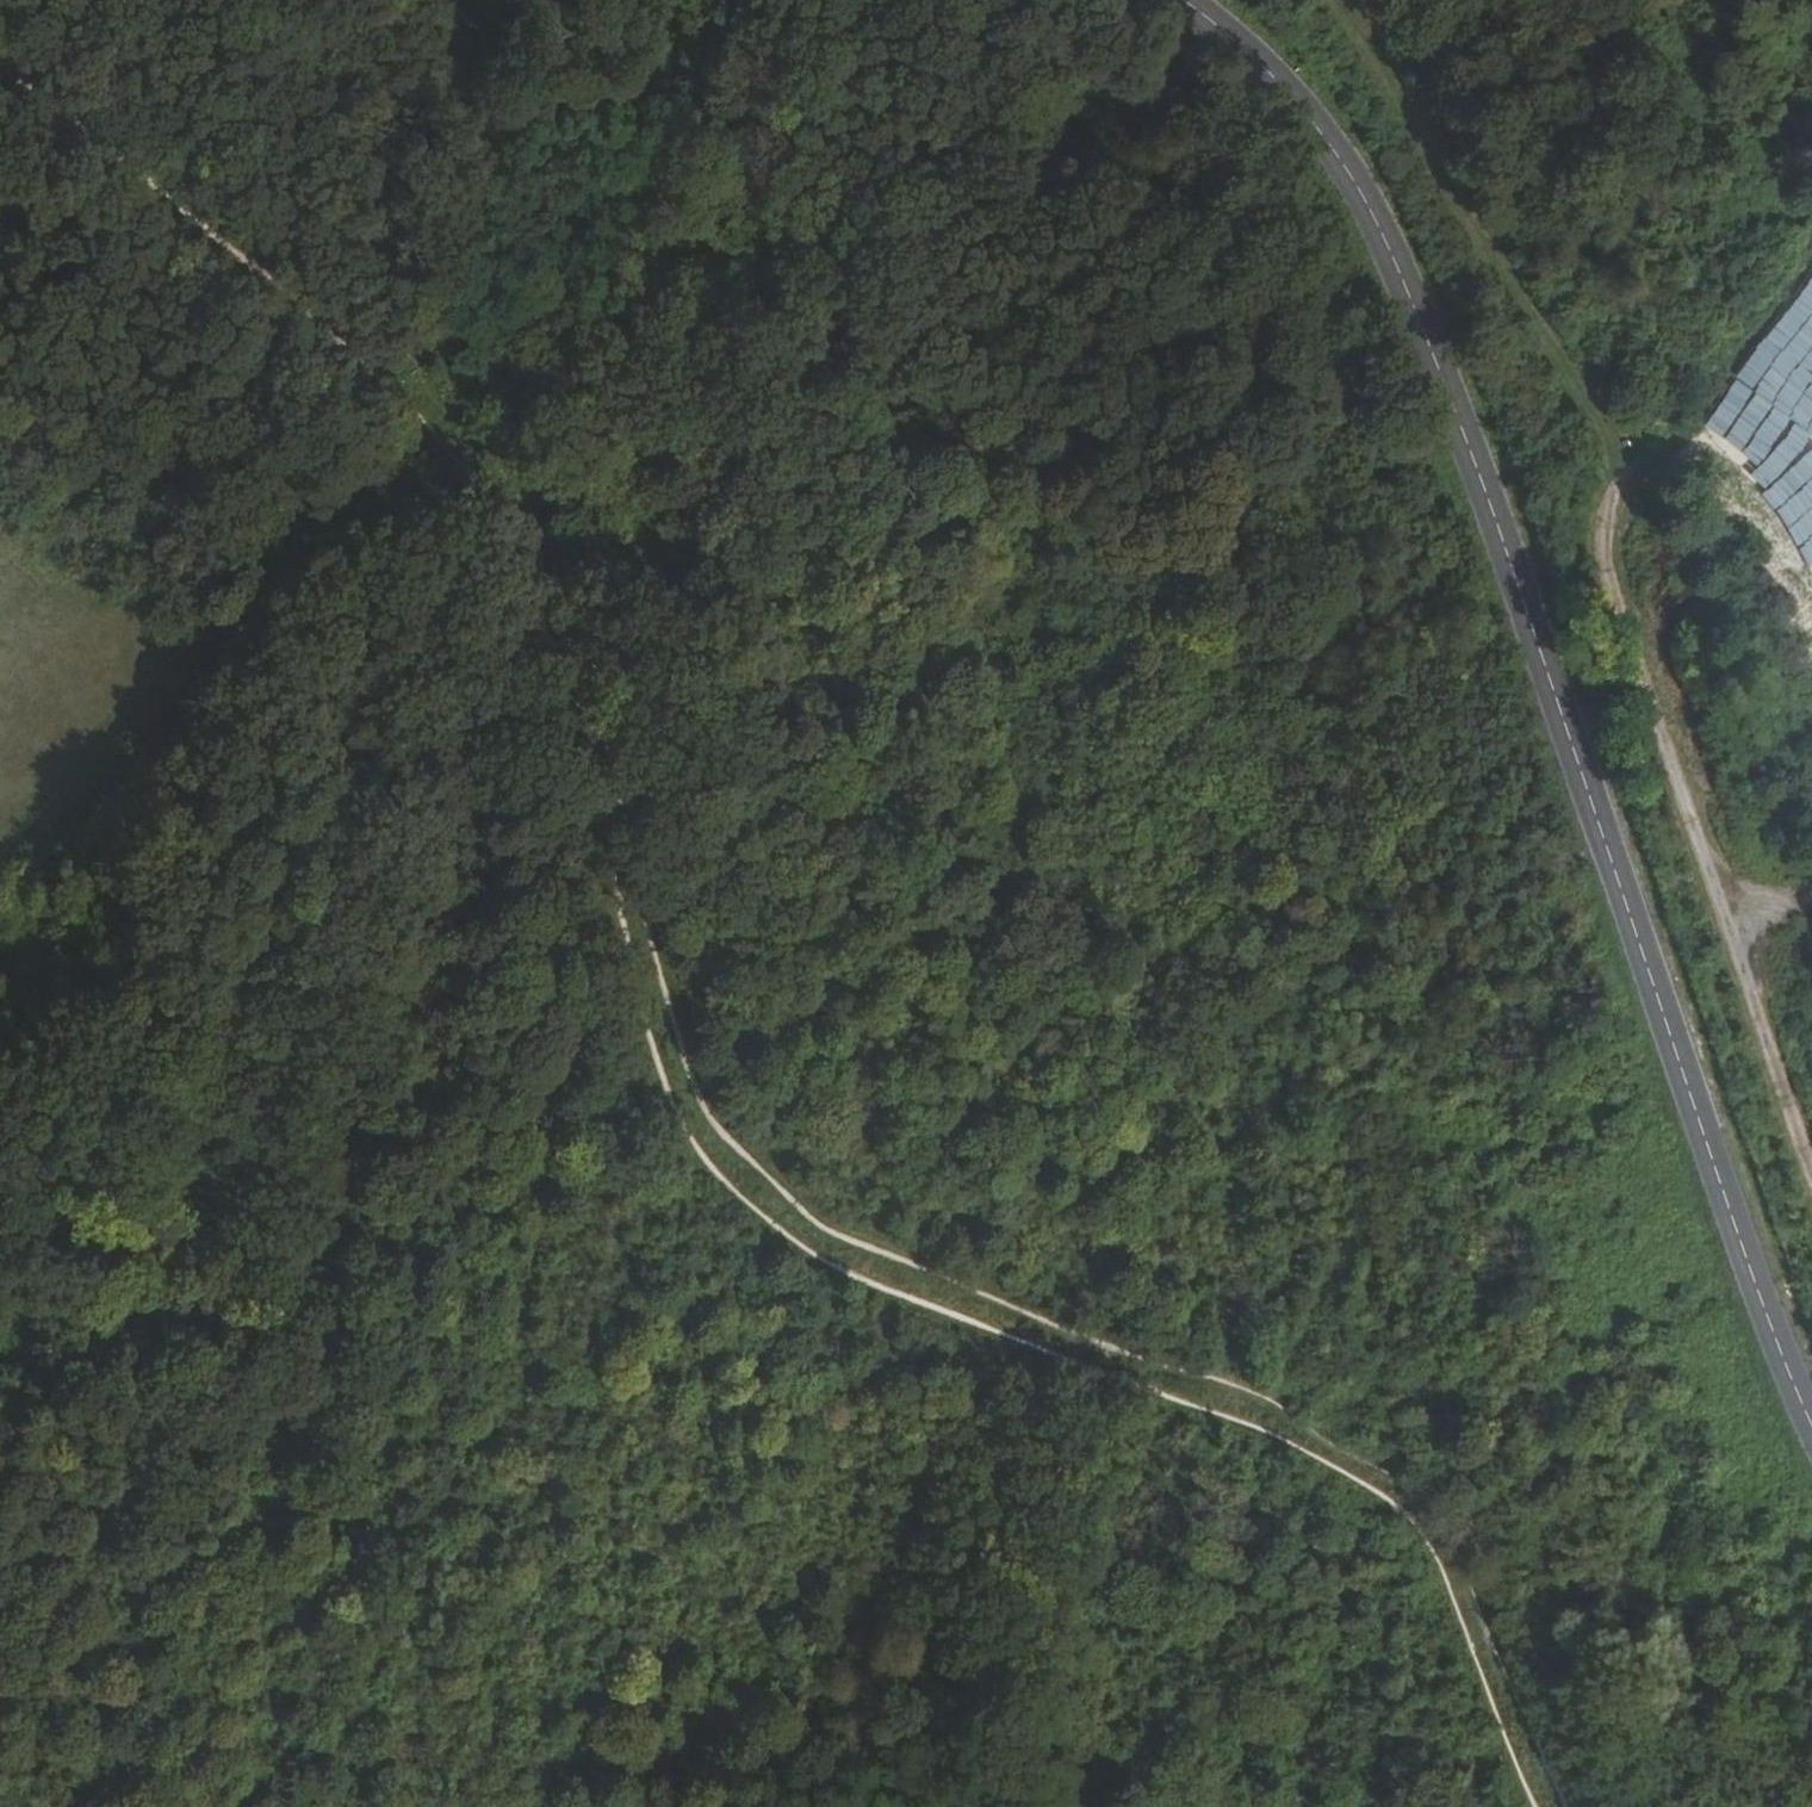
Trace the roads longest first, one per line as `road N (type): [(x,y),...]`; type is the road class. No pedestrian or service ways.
road 1 (tertiary): [(1177,0),(1212,21),(1297,104),(1399,297),(1811,1442)]
road 2 (track): [(0,945),(117,974),(657,1806)]

